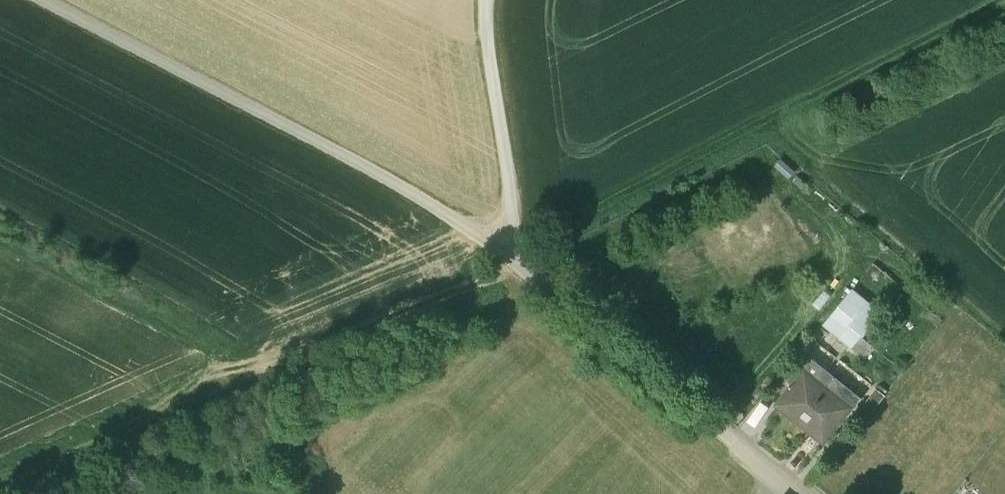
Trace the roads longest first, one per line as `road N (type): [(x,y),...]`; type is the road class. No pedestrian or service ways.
road 1 (track): [(19,493),(212,395),(484,272),(509,248),(1004,18)]
road 2 (track): [(509,248),(43,0)]
road 3 (track): [(485,0),(509,248)]
road 4 (track): [(695,412),(546,292),(509,248)]
road 5 (residential): [(793,493),(695,412)]

